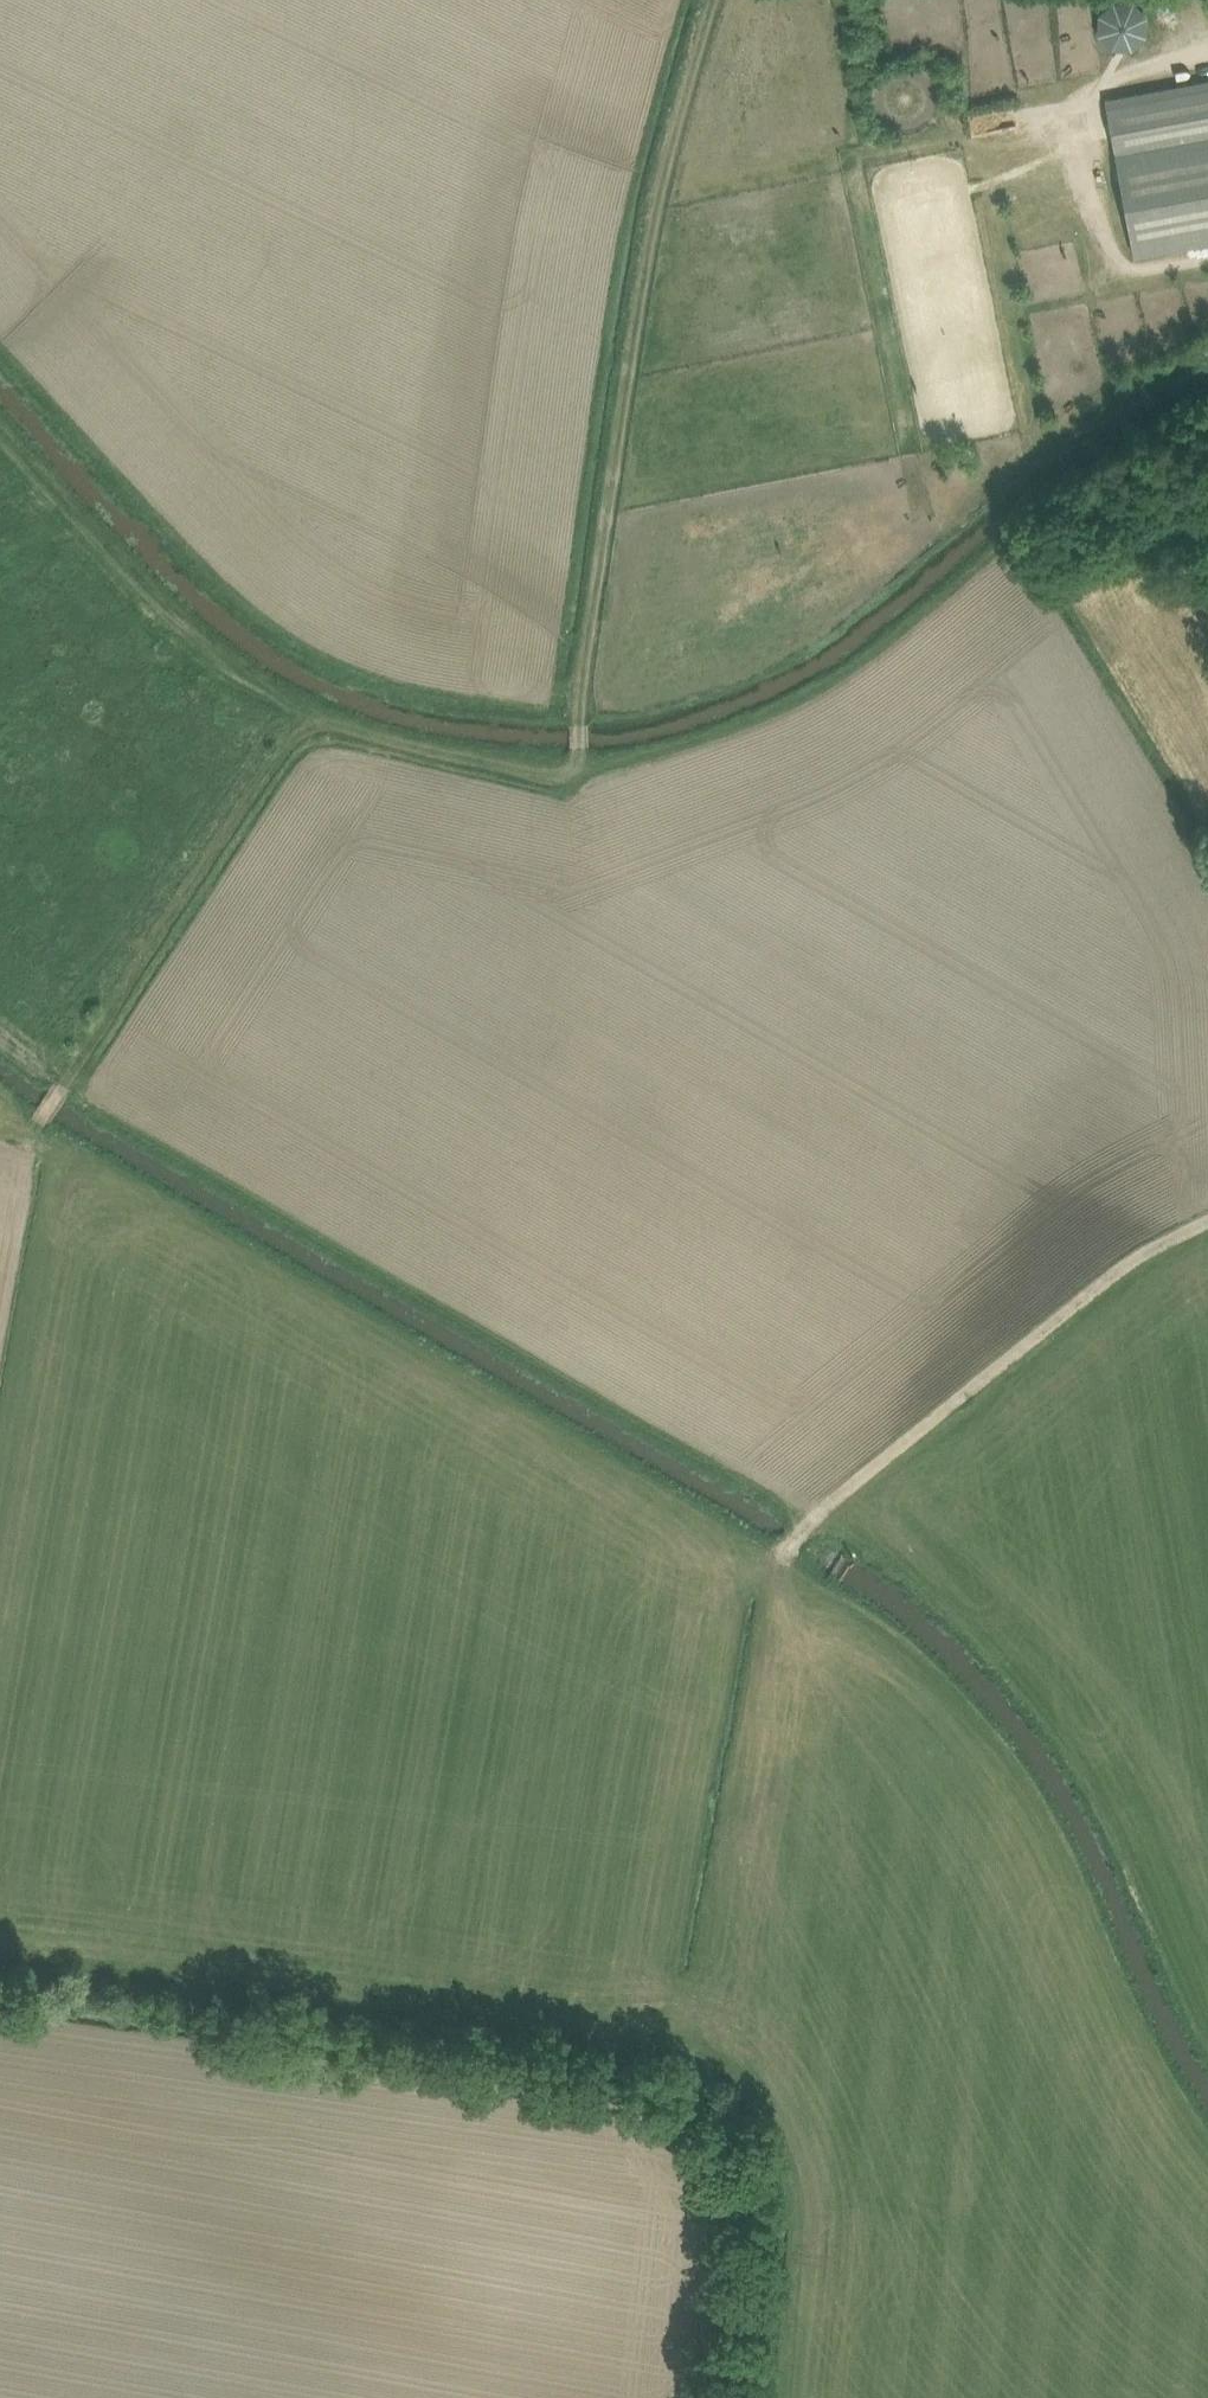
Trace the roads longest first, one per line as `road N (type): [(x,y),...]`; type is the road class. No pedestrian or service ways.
road 1 (track): [(709,0),(670,148),(609,466),(572,769),(504,767),(306,730),(41,1133),(0,1349)]
road 2 (track): [(733,2397),(747,2208),(739,2168),(692,2105),(663,2089),(0,1988)]
road 3 (track): [(1207,1224),(1121,1275),(820,1514),(803,1530),(785,1578)]

